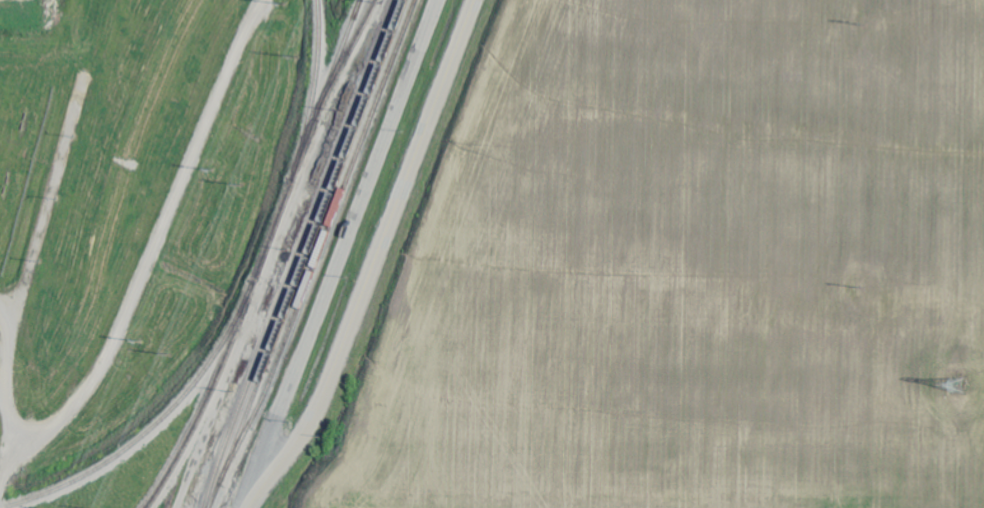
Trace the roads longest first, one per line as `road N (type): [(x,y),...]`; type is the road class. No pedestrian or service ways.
road 1 (residential): [(247,507),(324,396),(477,0)]

